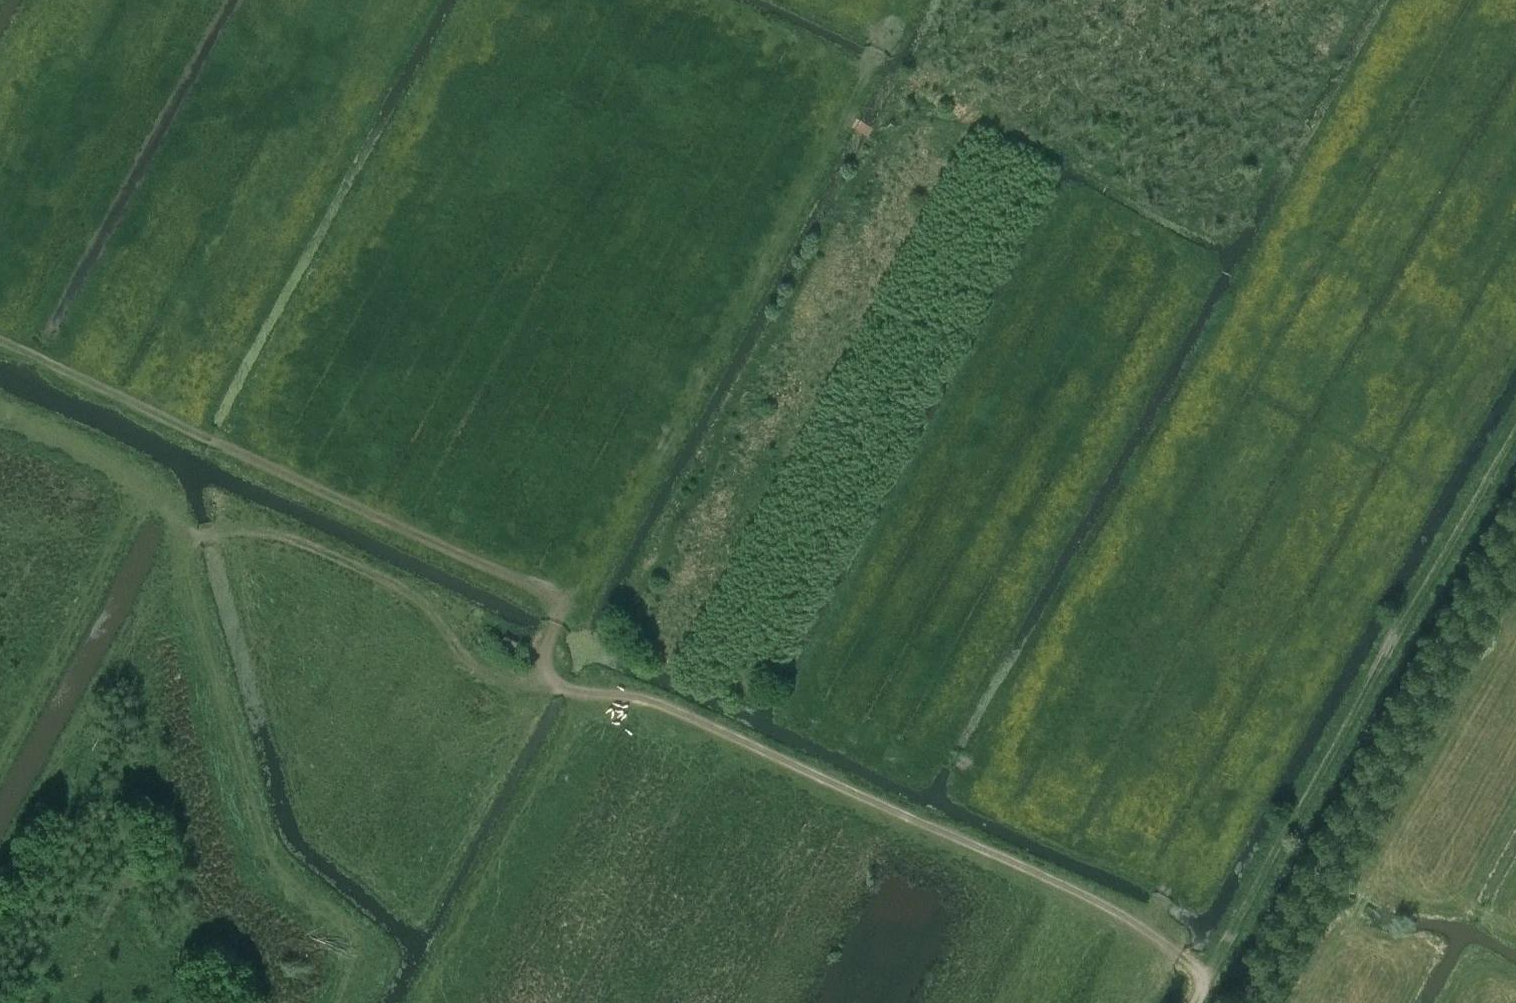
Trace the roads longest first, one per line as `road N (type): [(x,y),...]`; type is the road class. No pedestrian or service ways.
road 1 (track): [(1208,979),(1107,908),(661,705),(591,695),(546,677),(542,660),(559,622)]
road 2 (track): [(1208,979),(1515,438)]
road 3 (unclassified): [(1246,1002),(1515,529)]

